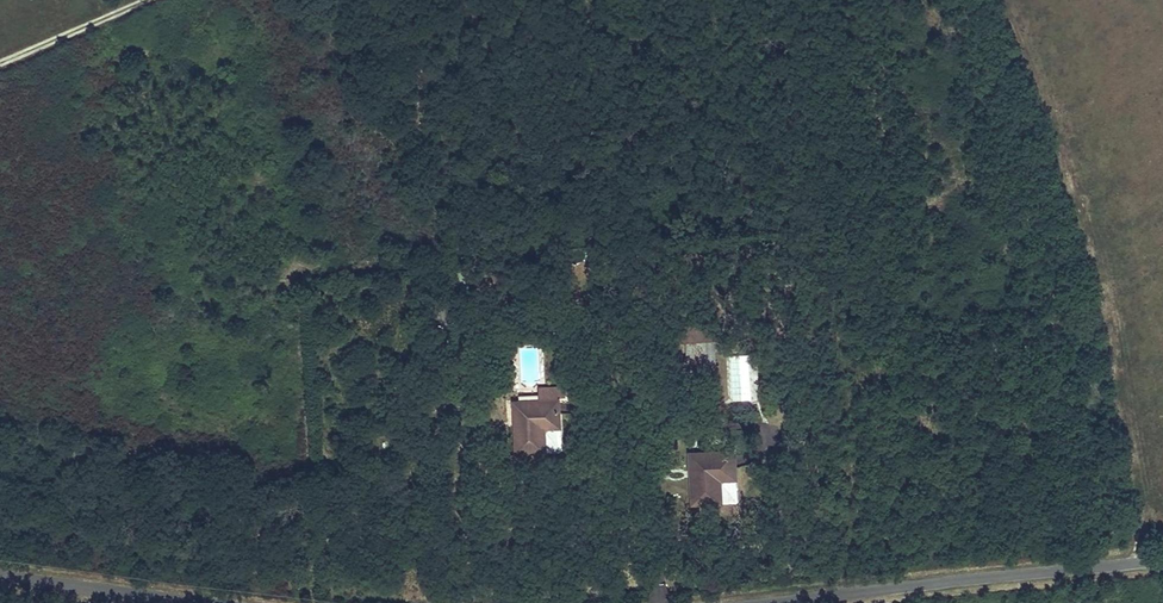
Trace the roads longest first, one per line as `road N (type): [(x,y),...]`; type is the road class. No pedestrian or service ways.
road 1 (track): [(1149,562),(1094,252),(1001,0)]
road 2 (unclassified): [(1162,561),(810,602)]
road 3 (unclassified): [(201,602),(0,577)]

